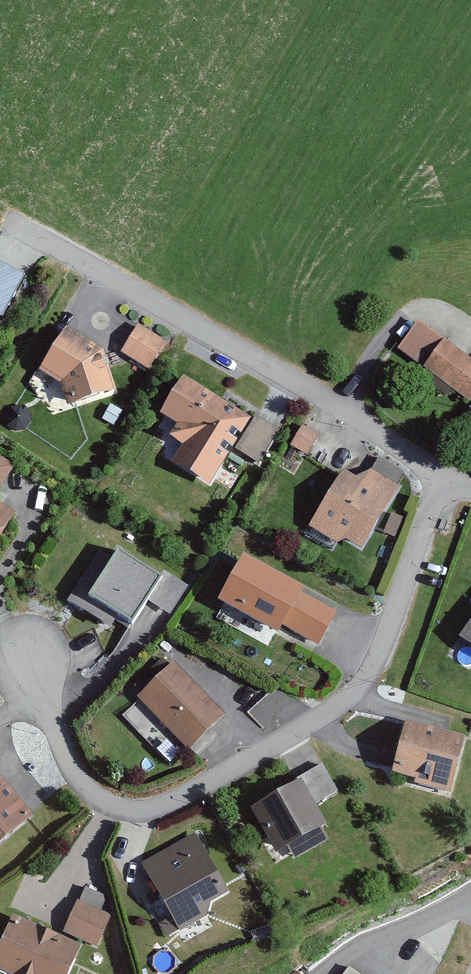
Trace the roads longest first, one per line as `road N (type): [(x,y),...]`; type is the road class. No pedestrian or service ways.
road 1 (residential): [(28,656),(92,793),(128,810),(166,804),(357,689),(387,637),(441,475)]
road 2 (residential): [(9,225),(301,376),(441,475)]

